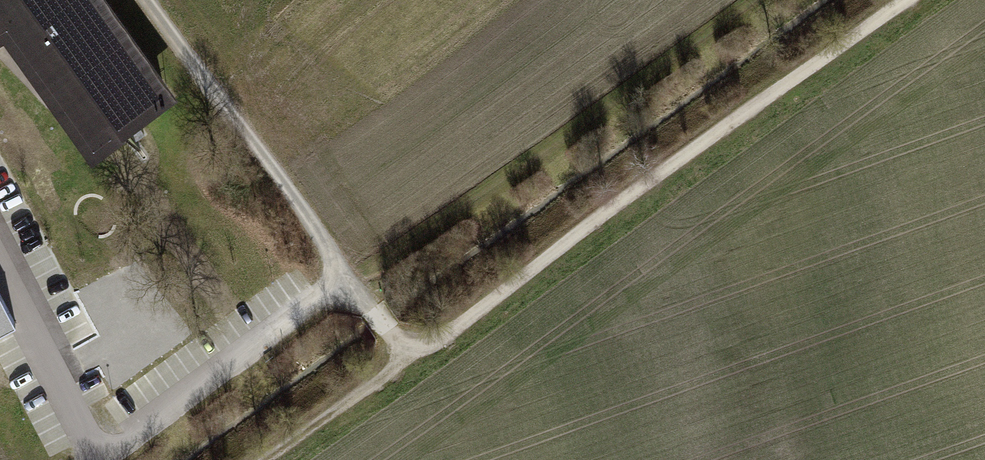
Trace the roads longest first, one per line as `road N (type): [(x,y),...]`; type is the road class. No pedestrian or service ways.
road 1 (track): [(268,459),(904,0)]
road 2 (track): [(751,0),(342,282)]
road 3 (track): [(153,0),(329,250),(342,282)]
road 4 (unclassified): [(257,346),(117,459)]

